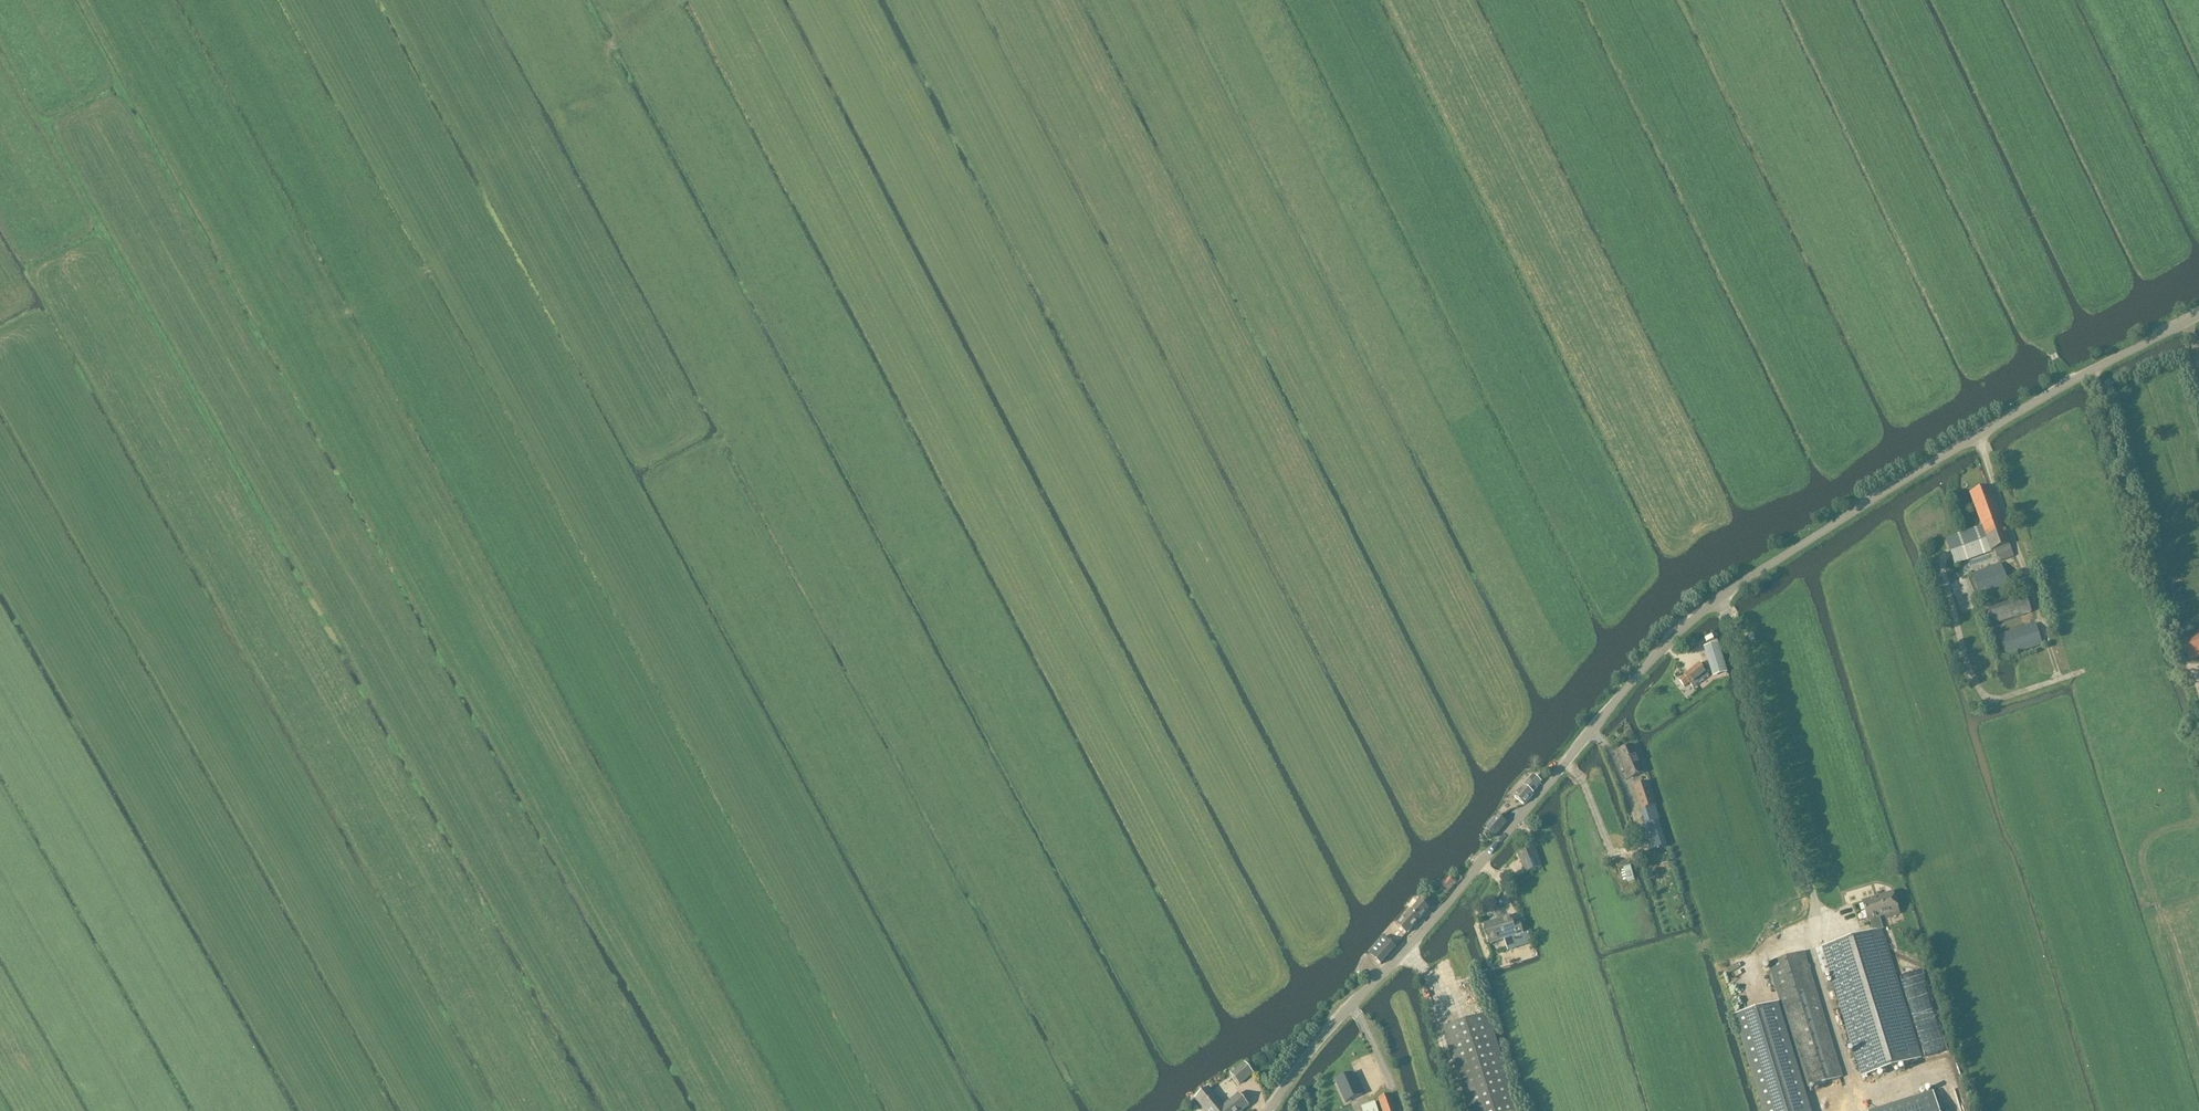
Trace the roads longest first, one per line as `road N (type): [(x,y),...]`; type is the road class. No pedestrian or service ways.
road 1 (unclassified): [(1269,1110),(1311,1051),(1487,859),(1666,642),(1723,597),(2016,414),(2198,319)]

